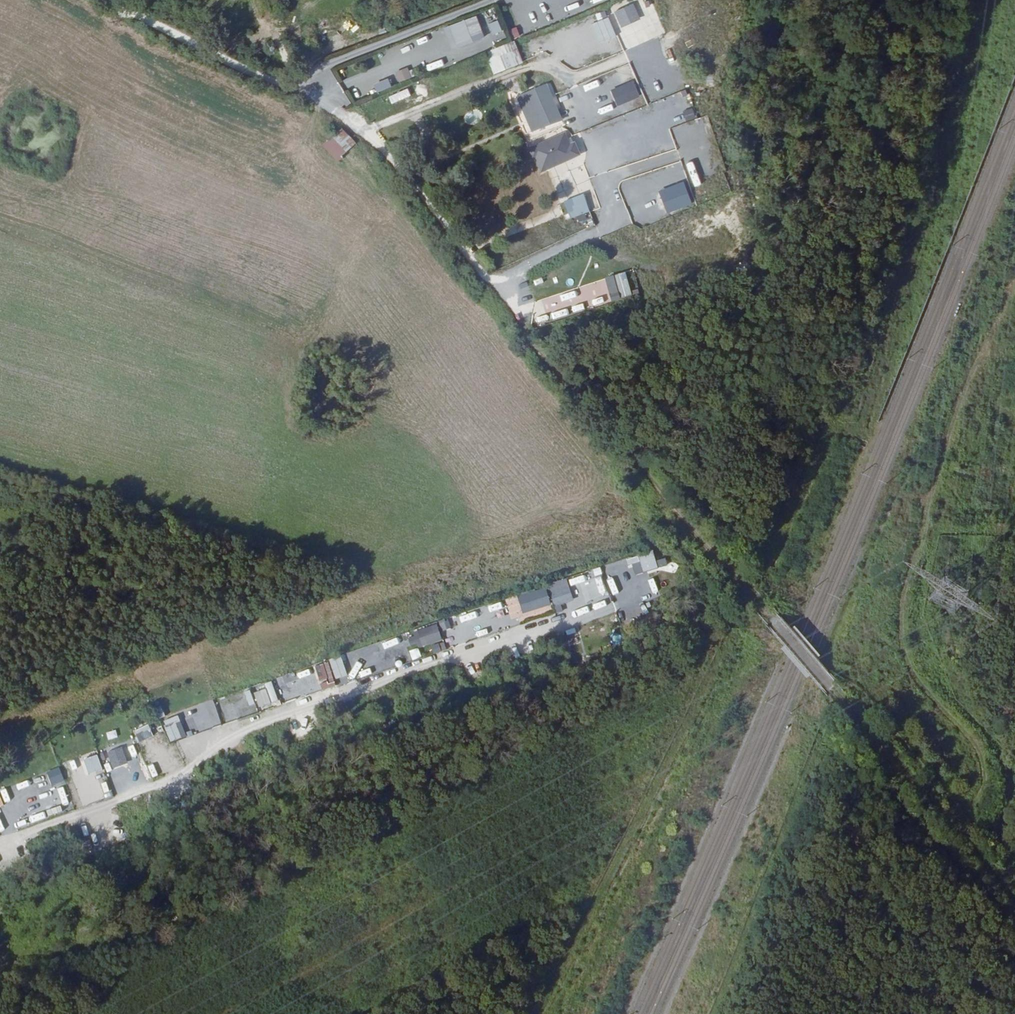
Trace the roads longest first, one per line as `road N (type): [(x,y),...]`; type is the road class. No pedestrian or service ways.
road 1 (track): [(961,835),(986,793),(988,763),(918,684),(900,626),(944,454),(1000,316)]
road 2 (unclassified): [(109,0),(220,60),(352,115),(411,173),(530,335)]
road 3 (track): [(830,688),(530,335)]
road 4 (track): [(830,688),(1014,897)]

